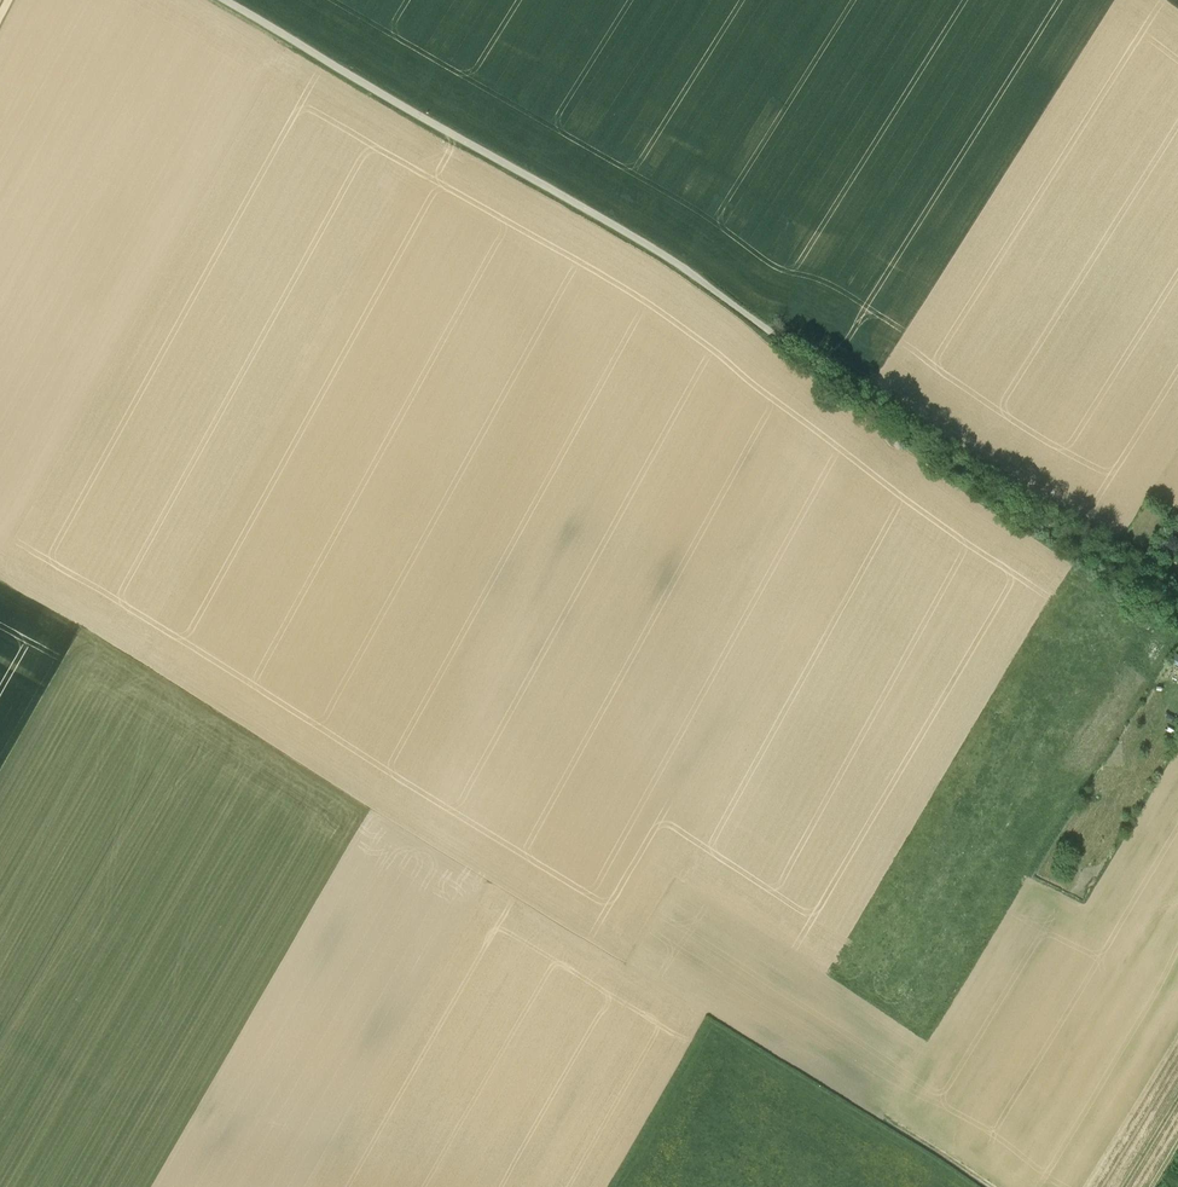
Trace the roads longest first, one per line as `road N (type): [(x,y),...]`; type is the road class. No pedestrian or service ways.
road 1 (unclassified): [(1177,608),(983,486),(660,252),(227,0)]
road 2 (track): [(991,1186),(778,1053)]

